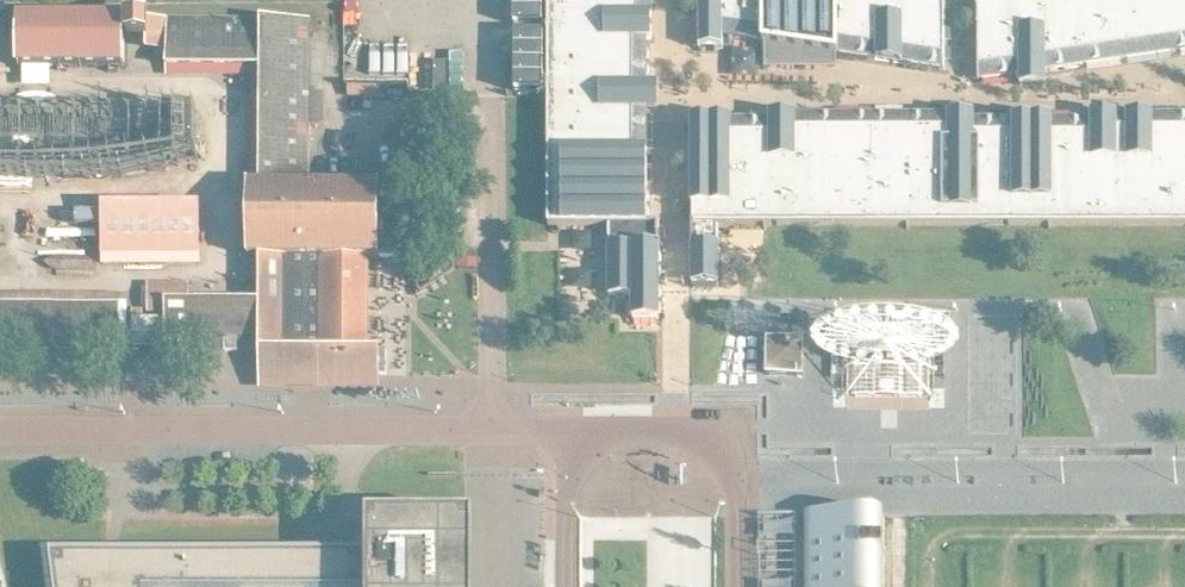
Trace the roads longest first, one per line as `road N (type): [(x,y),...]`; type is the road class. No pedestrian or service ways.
road 1 (unclassified): [(0,415),(575,418)]
road 2 (tertiary): [(745,586),(745,487),(734,436),(710,418),(575,418)]
road 3 (tertiary): [(575,418),(575,586)]

